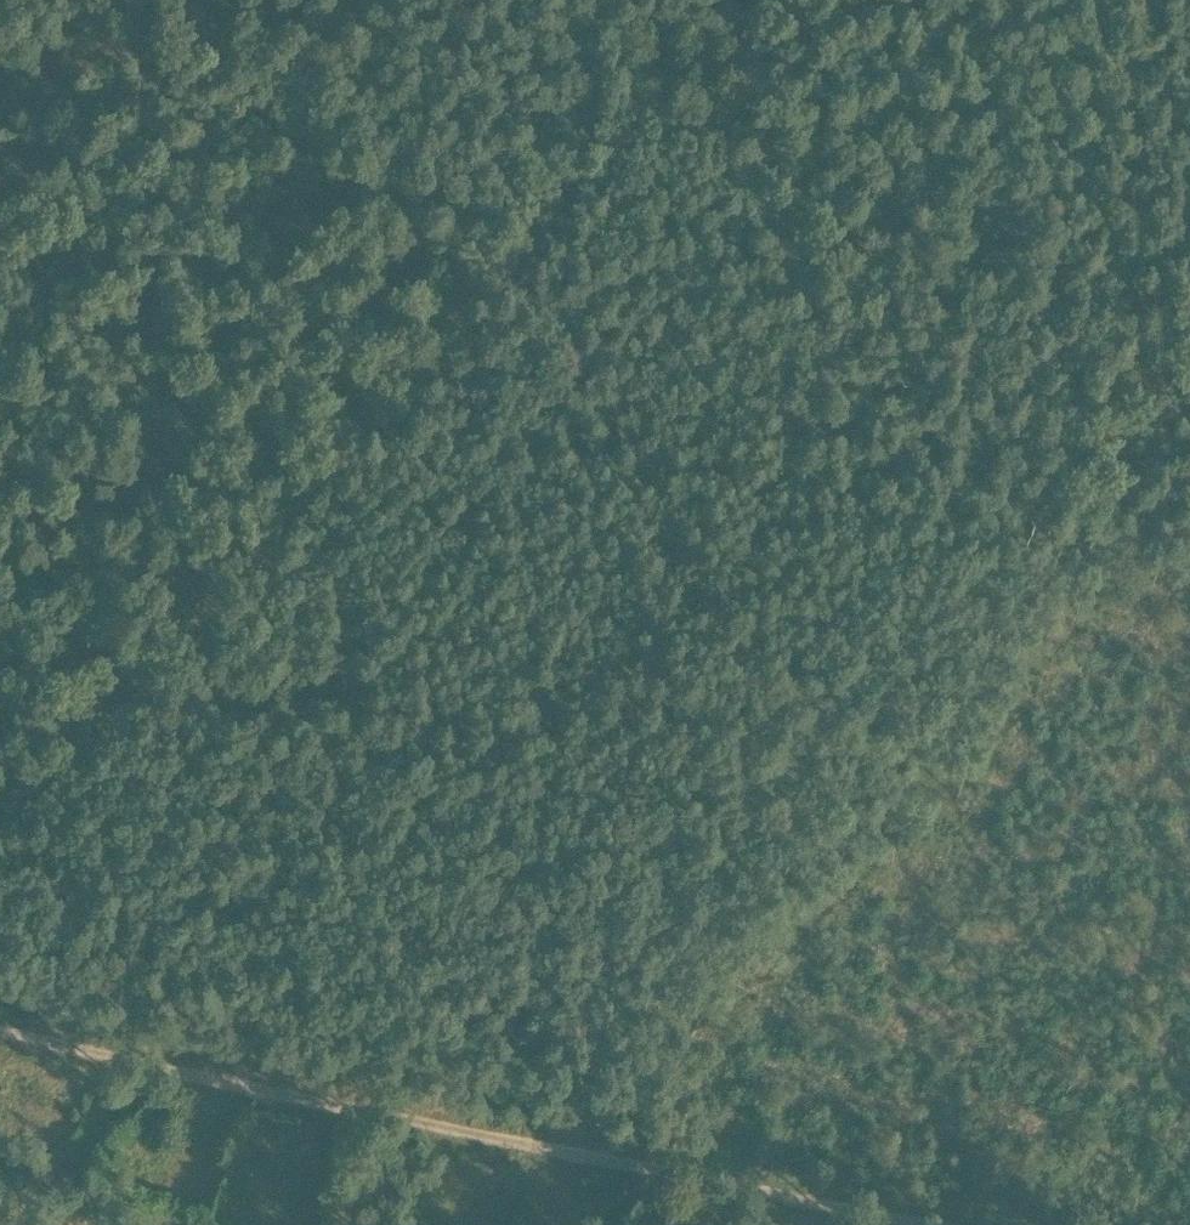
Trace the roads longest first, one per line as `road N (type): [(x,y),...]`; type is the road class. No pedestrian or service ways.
road 1 (track): [(0,857),(768,0)]
road 2 (track): [(183,0),(330,211),(470,332)]

